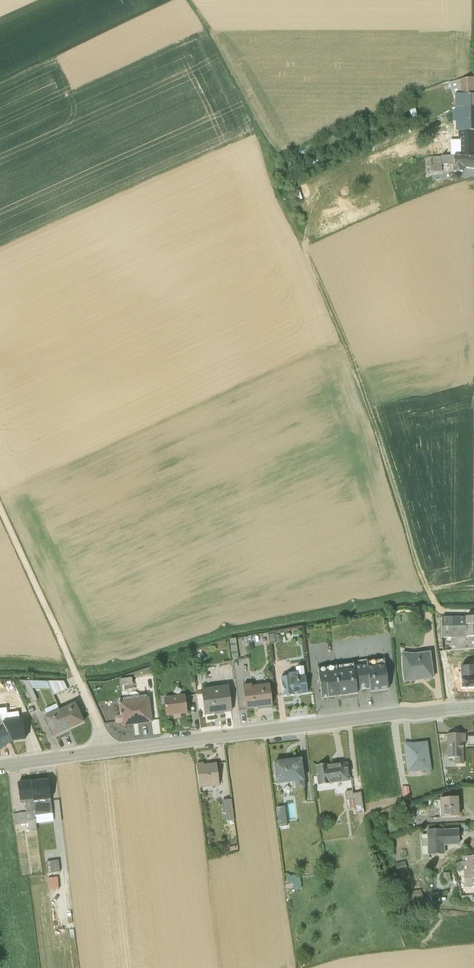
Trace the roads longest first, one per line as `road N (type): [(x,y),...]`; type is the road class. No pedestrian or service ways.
road 1 (track): [(473,610),(435,602),(343,343),(292,236)]
road 2 (tertiary): [(108,751),(473,704)]
road 3 (unclassified): [(108,751),(0,506)]

